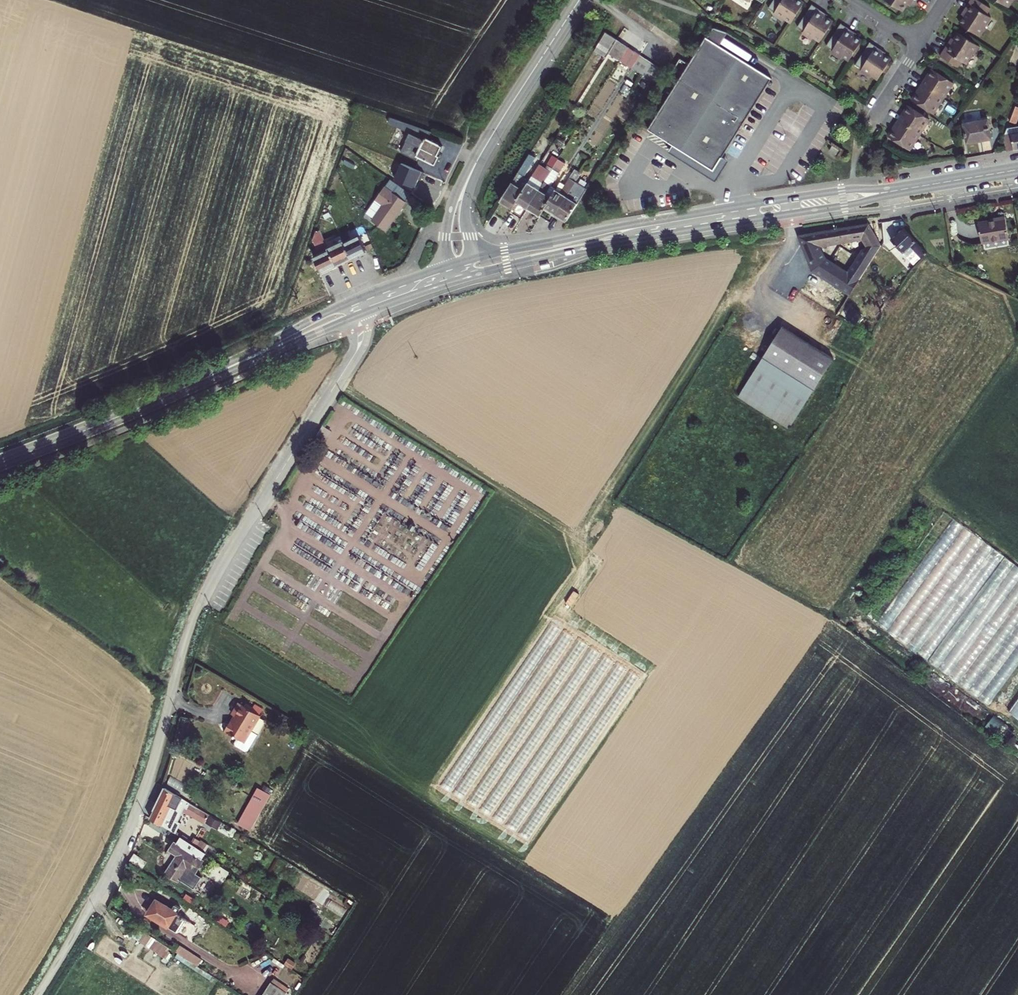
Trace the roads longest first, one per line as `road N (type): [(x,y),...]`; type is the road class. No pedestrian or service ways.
road 1 (unclassified): [(360,316),(354,355),(200,602),(127,835),(38,994)]
road 2 (primary): [(911,188),(739,206),(473,258)]
road 3 (primary): [(479,274),(911,188)]
road 4 (track): [(743,222),(736,267),(582,538),(583,575),(561,615)]
road 5 (track): [(1017,740),(846,616),(932,502)]
road 6 (primary): [(0,462),(189,385)]
road 7 (primary): [(357,298),(189,385)]
road 8 (primary): [(189,385),(360,316)]
road 9 (tertiary): [(579,0),(488,142)]
road 10 (tertiary): [(488,142),(450,211),(450,265)]
road 11 (tertiary): [(473,258),(467,198),(488,142)]

